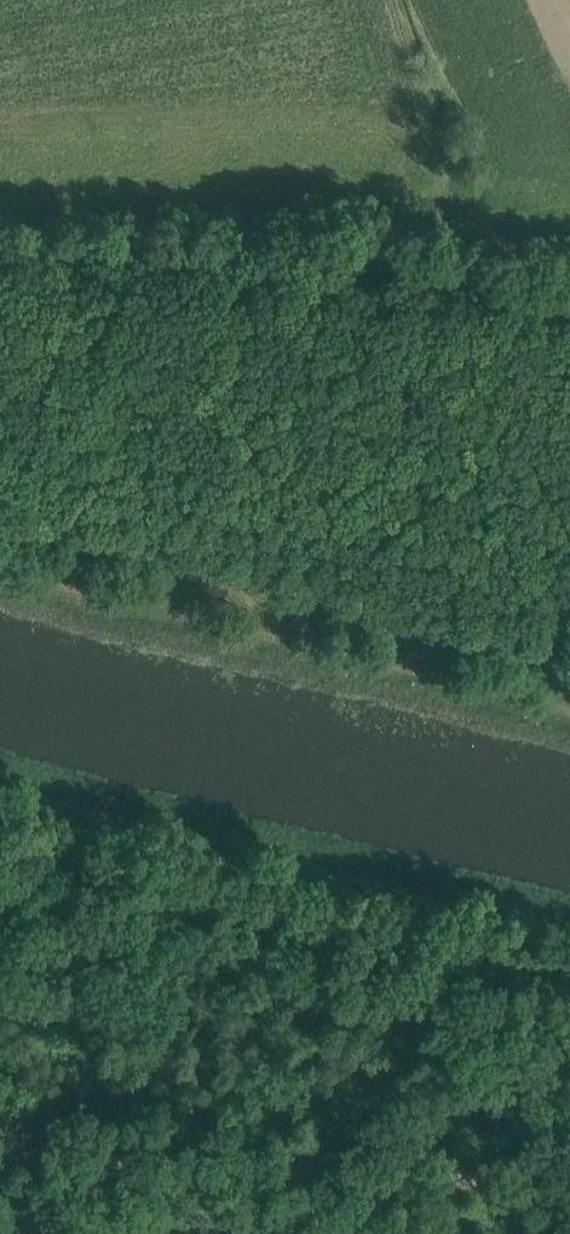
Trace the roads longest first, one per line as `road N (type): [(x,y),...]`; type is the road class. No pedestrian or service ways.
road 1 (track): [(0,1151),(569,1183)]

